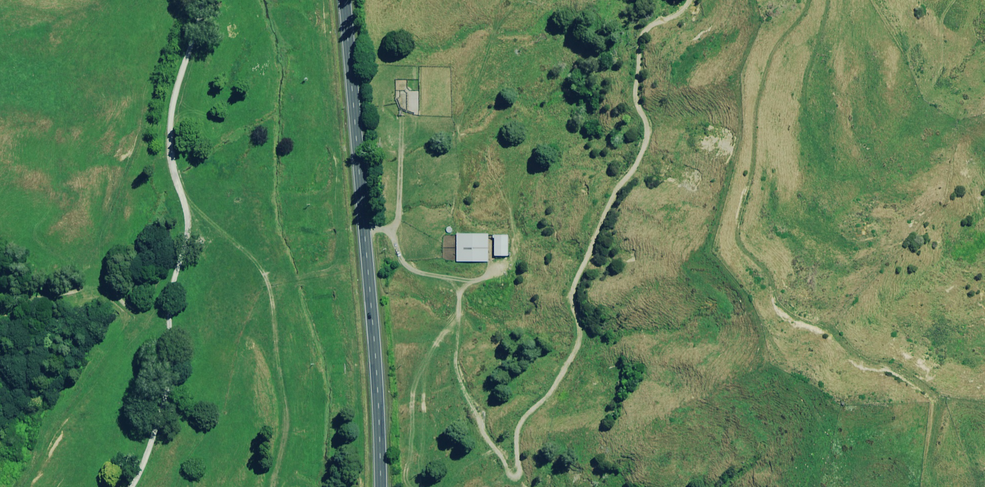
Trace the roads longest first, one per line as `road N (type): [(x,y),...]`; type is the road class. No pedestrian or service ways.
road 1 (track): [(461,287),(464,379),(483,413),(484,435),(512,474),(523,423),(579,368),(577,298),(617,214),(655,161),(640,108),(640,53),(647,37),(686,16),(691,0)]
road 2 (track): [(796,0),(762,48),(734,236),(762,264),(777,303),(823,325),(854,355),(885,363),(924,389)]
road 3 (trunk): [(381,486),(346,0)]
road 4 (track): [(190,213),(268,279),(289,408),(276,486)]
road 5 (track): [(465,335),(448,342),(436,364),(421,465),(425,486)]

